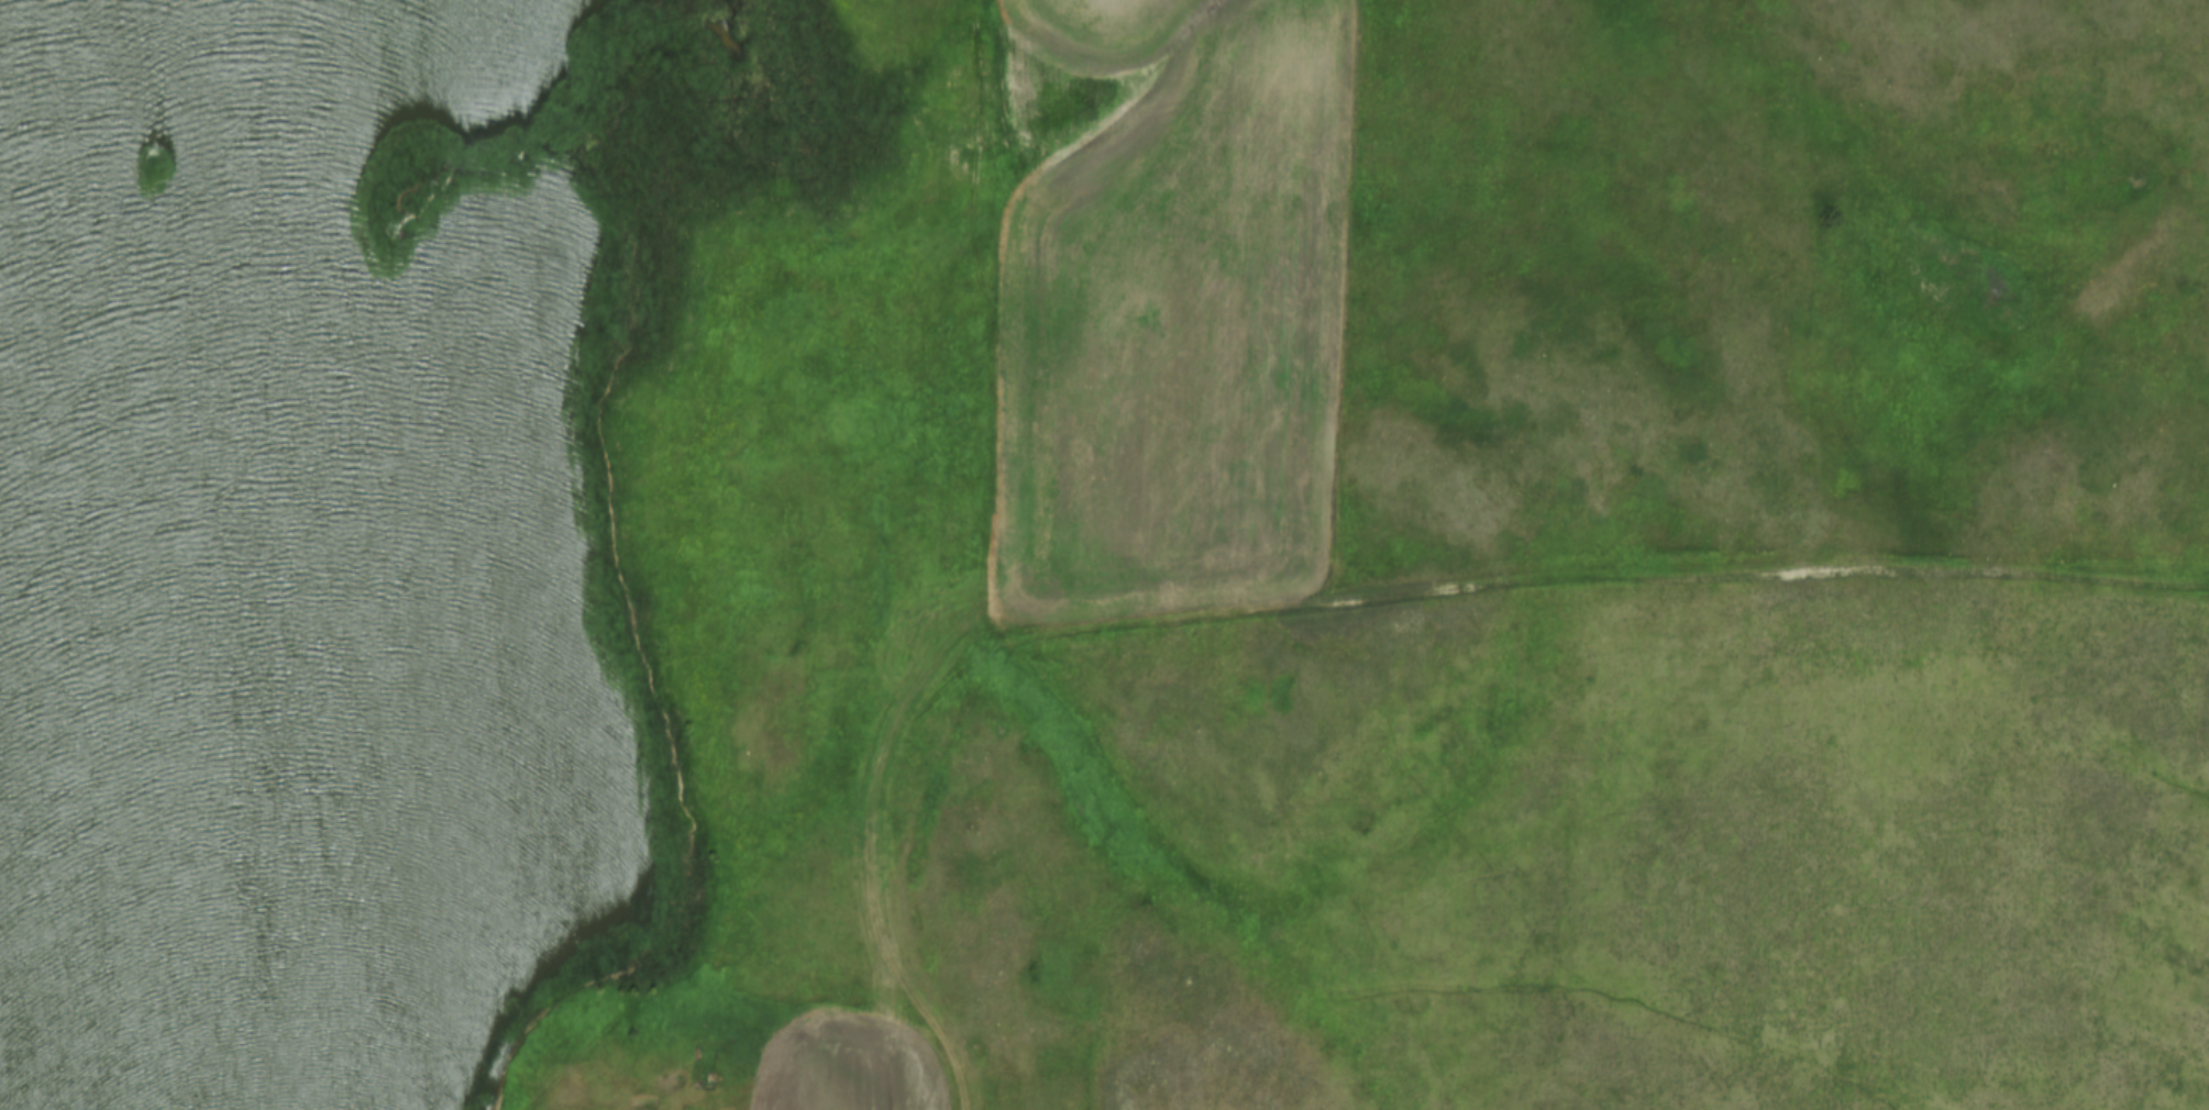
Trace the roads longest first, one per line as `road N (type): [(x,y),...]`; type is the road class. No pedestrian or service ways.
road 1 (track): [(1031,675),(930,684),(523,1109)]

